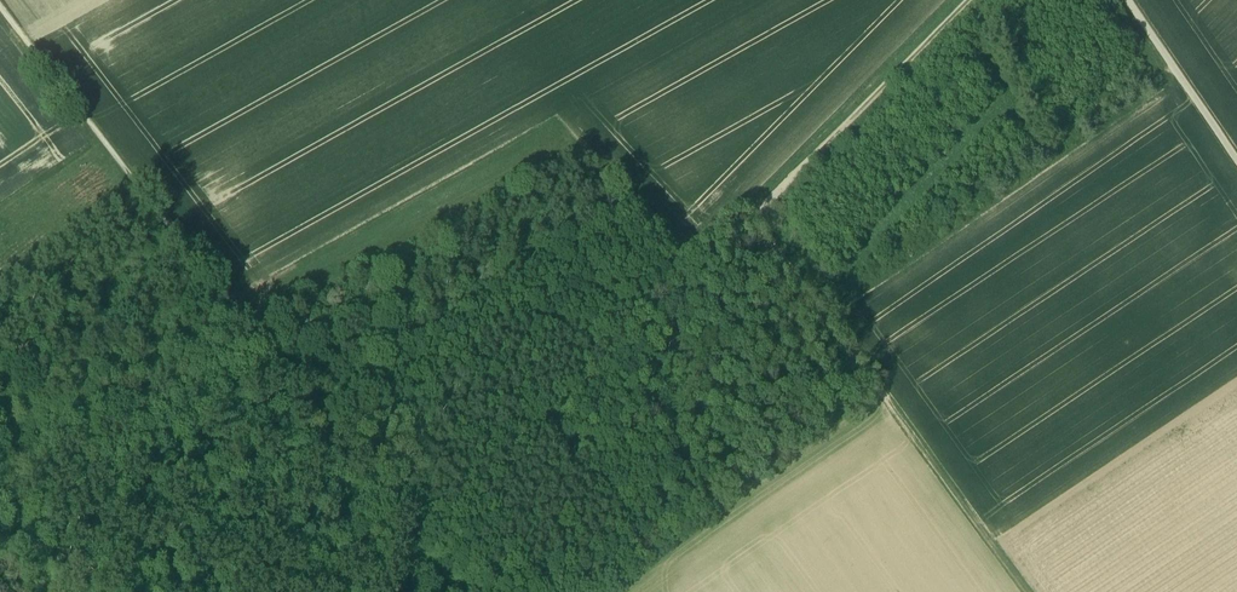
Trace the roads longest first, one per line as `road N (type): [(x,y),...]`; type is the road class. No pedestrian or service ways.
road 1 (track): [(757,213),(420,555)]
road 2 (track): [(1028,591),(757,213)]
road 3 (track): [(969,0),(757,213)]
road 4 (track): [(1131,0),(1236,155)]

